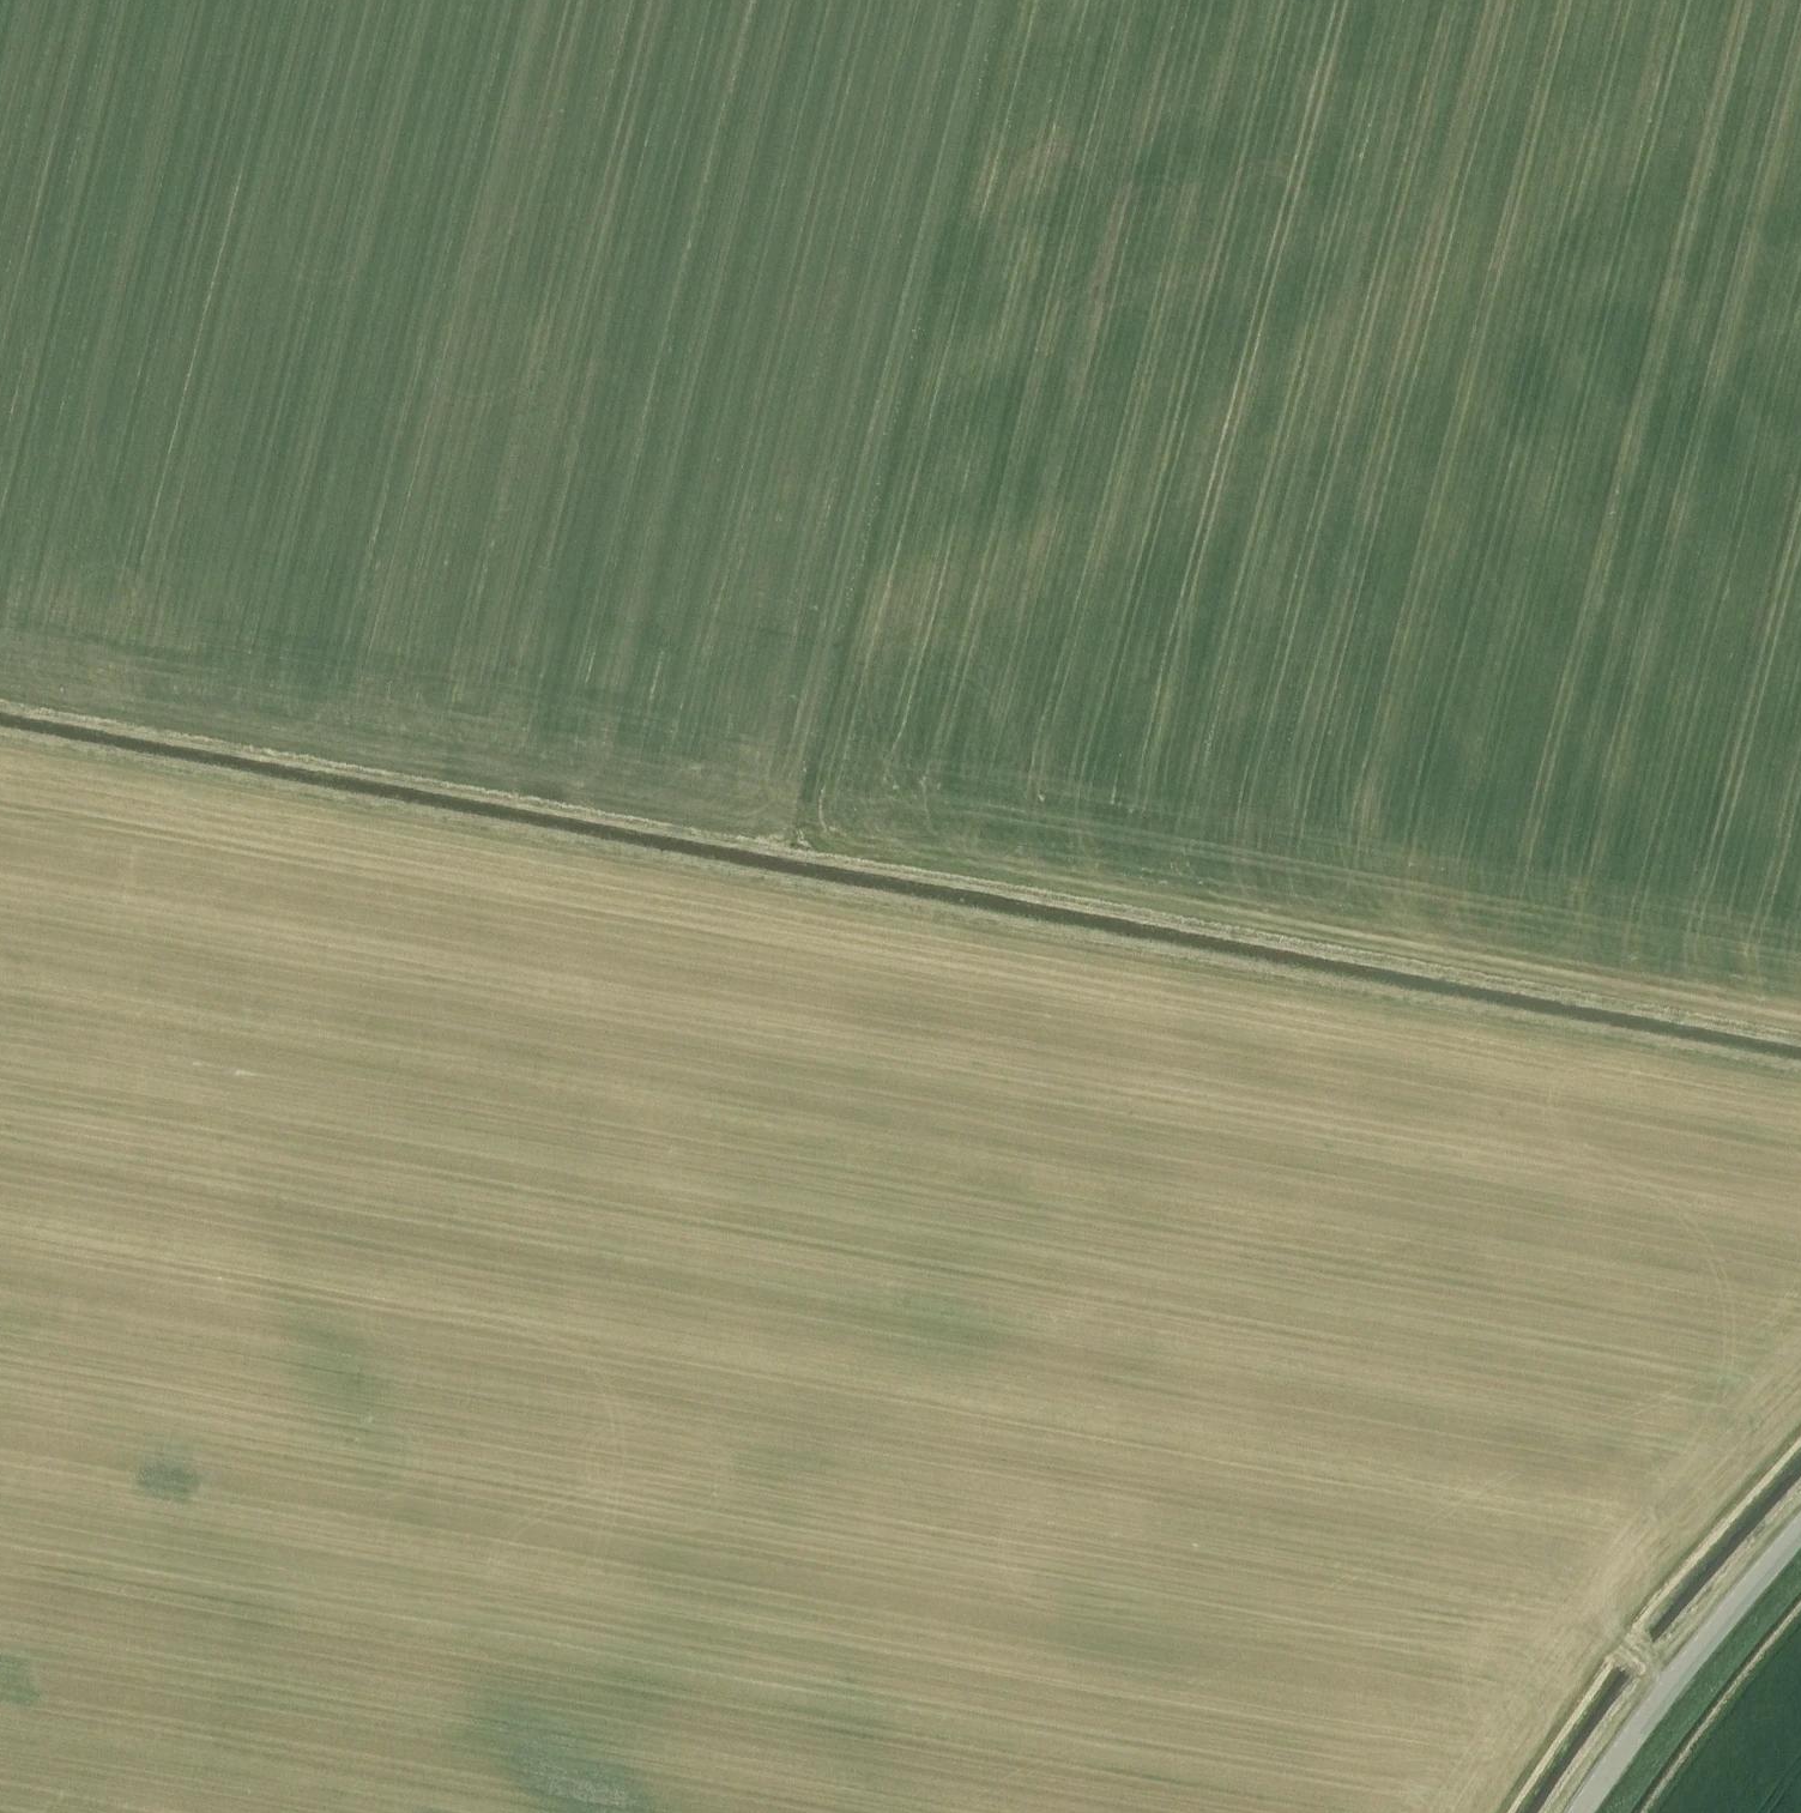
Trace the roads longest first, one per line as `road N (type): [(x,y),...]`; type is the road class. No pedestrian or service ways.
road 1 (tertiary): [(1576,1812),(1800,1535)]

